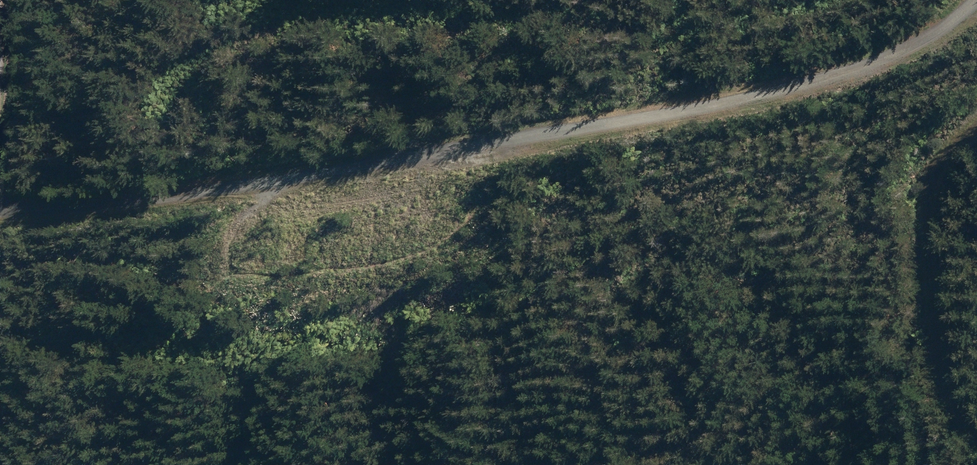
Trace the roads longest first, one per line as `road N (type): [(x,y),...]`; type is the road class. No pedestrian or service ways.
road 1 (track): [(975,0),(879,67),(805,92),(235,185),(0,208)]
road 2 (track): [(976,121),(937,159),(929,195),(930,347),(943,385),(976,435)]

